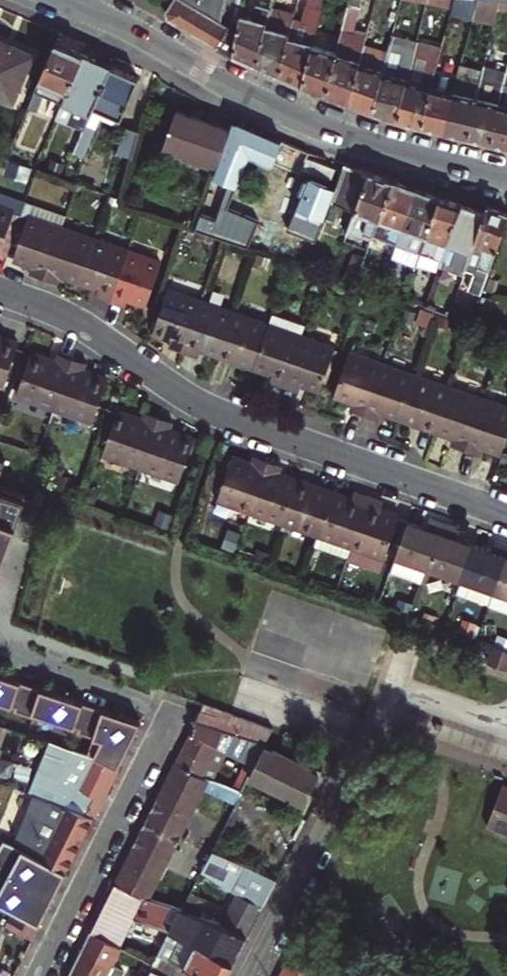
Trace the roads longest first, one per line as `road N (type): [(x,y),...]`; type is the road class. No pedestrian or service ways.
road 1 (residential): [(506,514),(227,419),(87,329),(0,291)]
road 2 (residential): [(67,0),(279,111),(367,144),(506,179)]
road 3 (residential): [(40,975),(174,710)]
road 4 (residential): [(345,773),(248,975)]
road 5 (residential): [(0,651),(174,710)]

